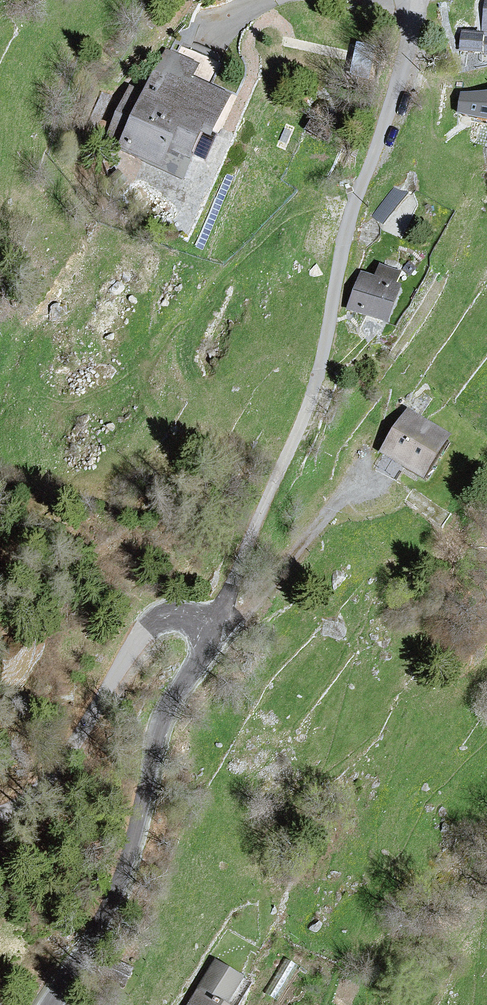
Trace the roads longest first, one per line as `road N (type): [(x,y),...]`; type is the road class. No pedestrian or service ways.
road 1 (residential): [(202,627),(223,607),(316,386),(349,220),(396,90),(416,0)]
road 2 (unclassified): [(46,1004),(118,887),(162,722),(207,650),(202,627)]
road 3 (unclassified): [(202,627),(181,618),(153,624),(53,779),(0,815)]

